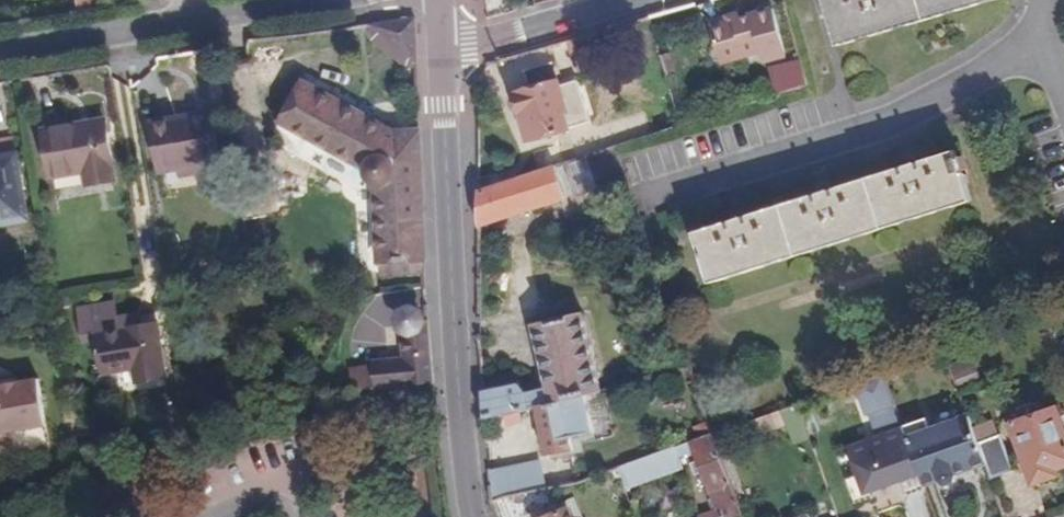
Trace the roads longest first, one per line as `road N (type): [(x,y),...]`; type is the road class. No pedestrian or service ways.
road 1 (residential): [(474,516),(454,412),(442,46)]
road 2 (residential): [(328,0),(0,51)]
road 3 (residential): [(442,46),(613,0)]

